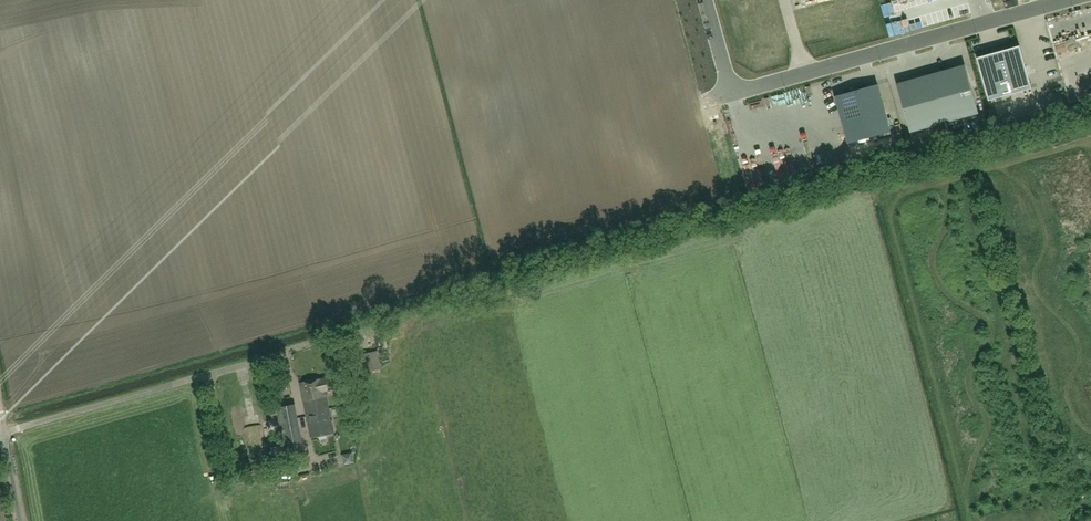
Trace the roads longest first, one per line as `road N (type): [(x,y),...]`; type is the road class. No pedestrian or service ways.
road 1 (unclassified): [(706,0),(732,94),(1070,0)]

